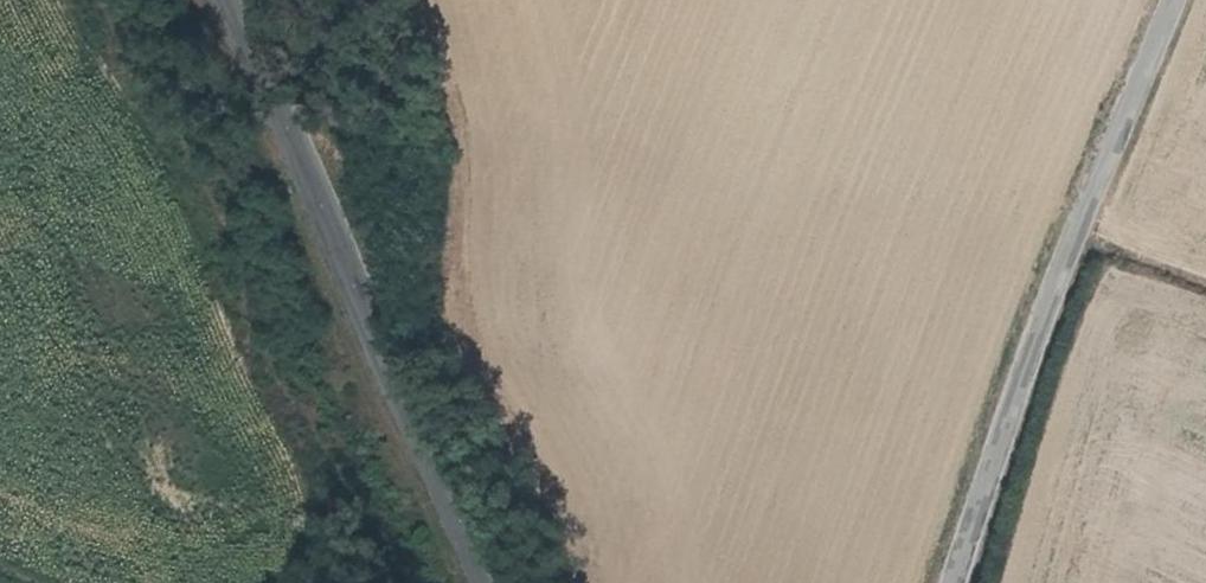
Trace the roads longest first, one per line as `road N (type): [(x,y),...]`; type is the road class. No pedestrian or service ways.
road 1 (tertiary): [(216,0),(486,582)]
road 2 (unclassified): [(1178,0),(957,582)]

